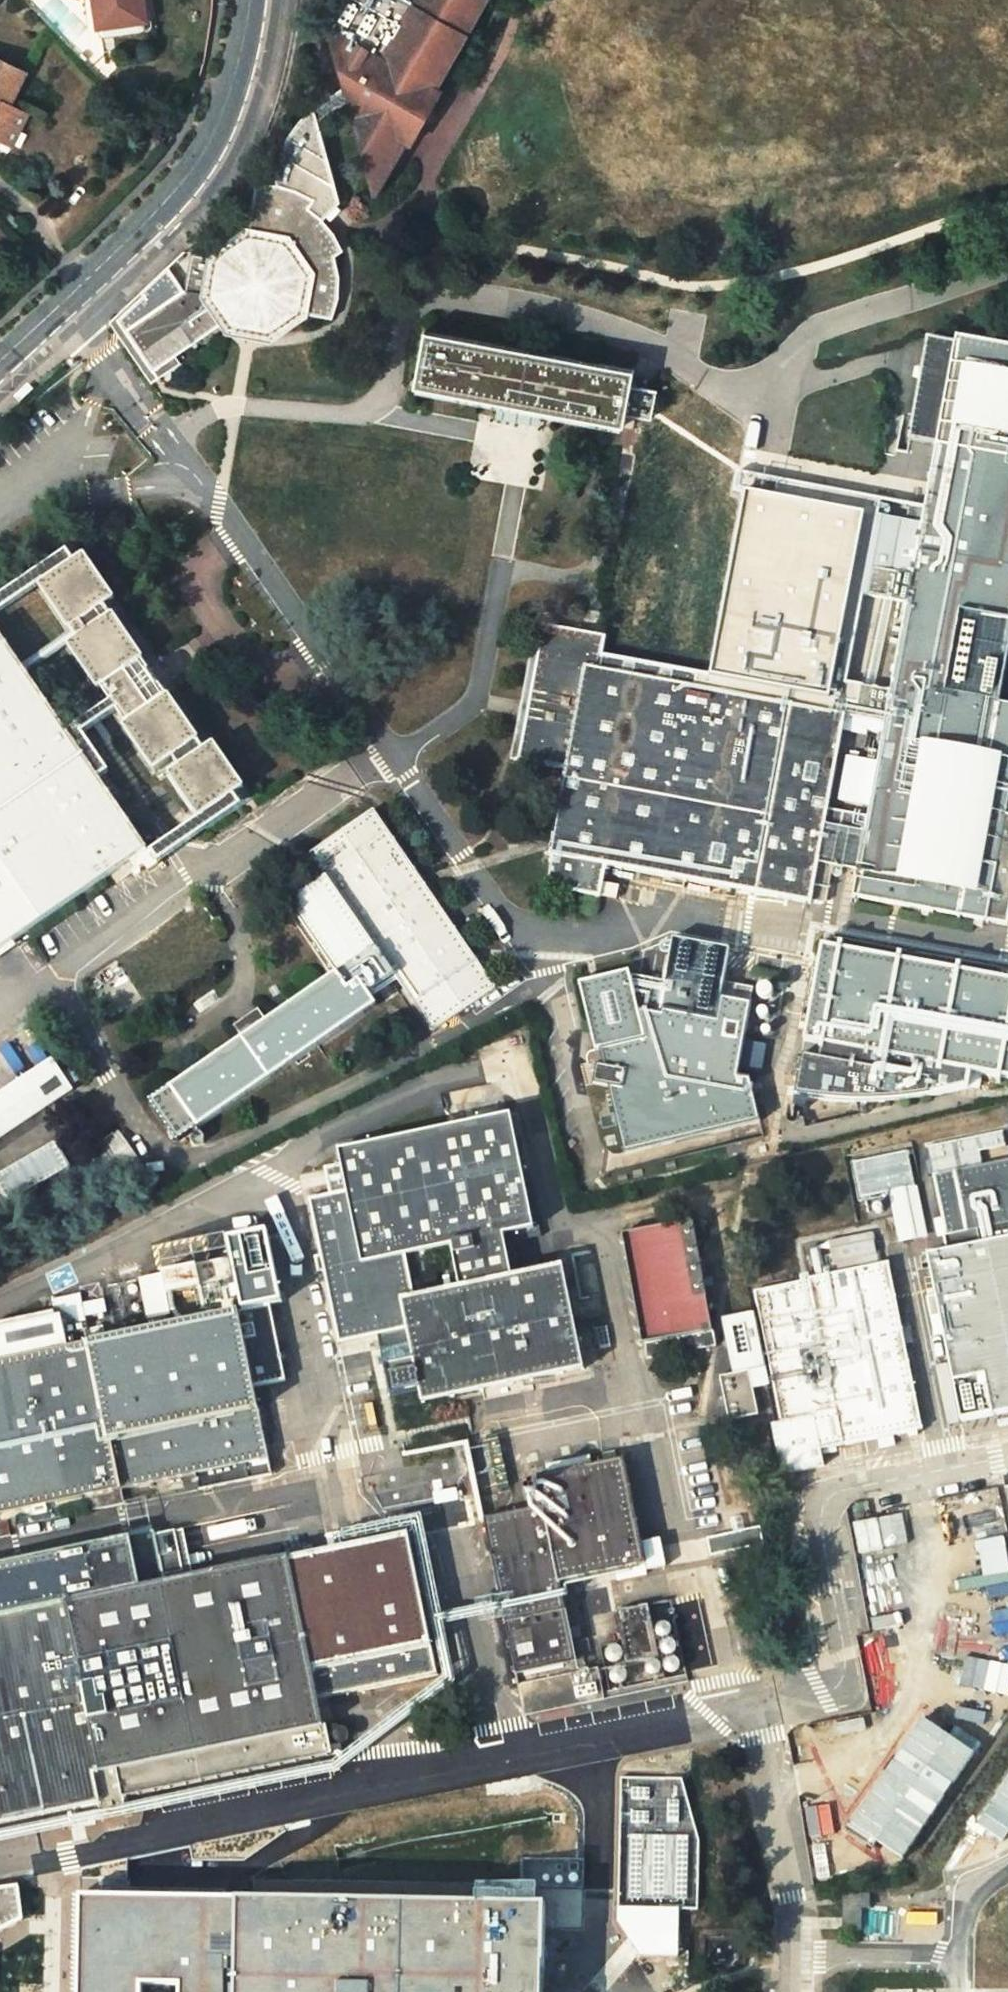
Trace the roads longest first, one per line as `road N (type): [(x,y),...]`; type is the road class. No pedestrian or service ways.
road 1 (unclassified): [(250,0),(243,61),(204,155),(145,225),(0,364)]

